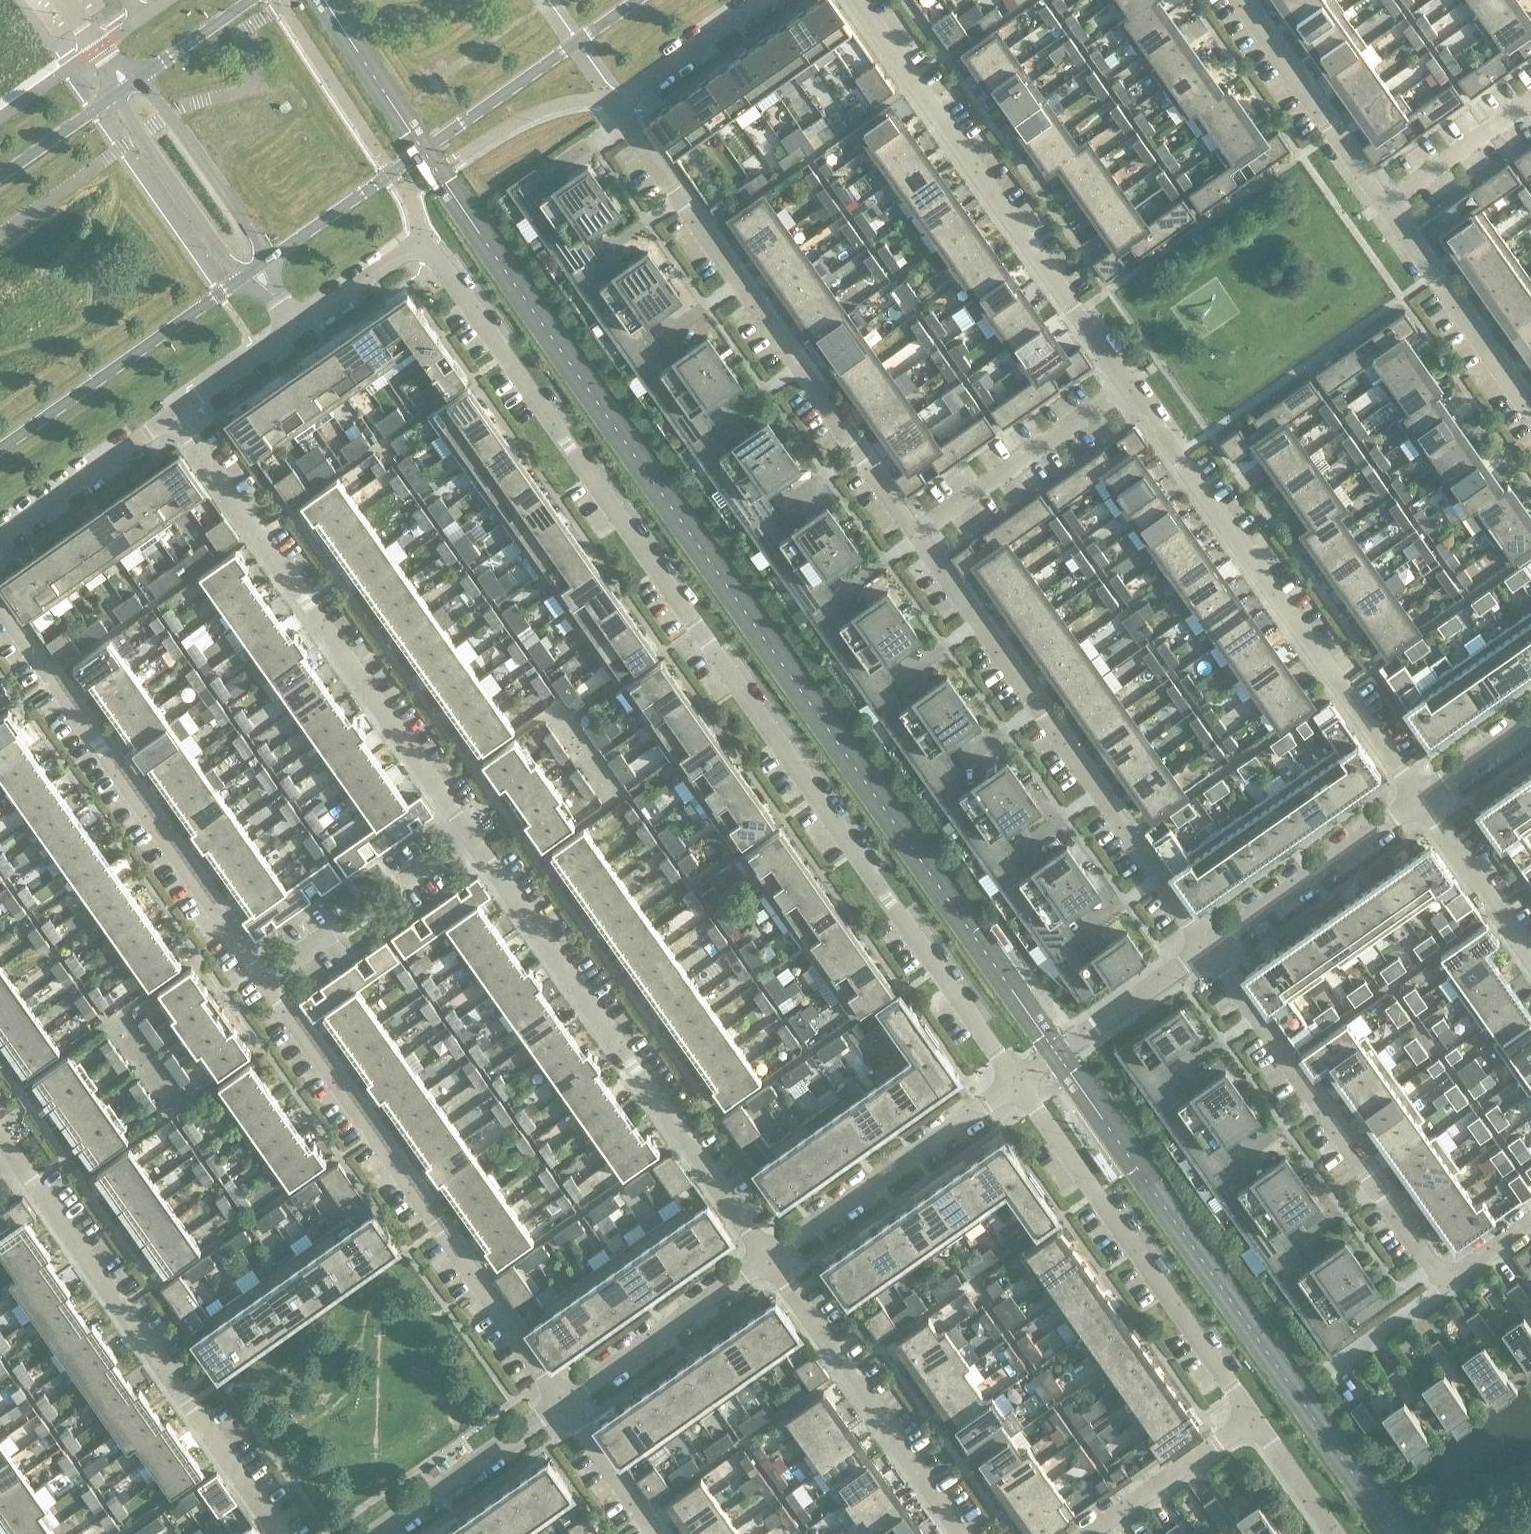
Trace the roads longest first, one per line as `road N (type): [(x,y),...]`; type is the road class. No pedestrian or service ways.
road 1 (residential): [(1017,1080),(423,240),(298,329)]
road 2 (residential): [(915,533),(616,103),(763,0)]
road 3 (residential): [(563,1402),(265,979)]
road 4 (residential): [(768,1258),(470,836)]
road 5 (residential): [(470,836),(173,414)]
road 6 (residential): [(1208,948),(915,533)]
road 7 (residential): [(1420,798),(1127,386)]
road 8 (residential): [(1127,386),(856,0)]
road 9 (residential): [(281,1533),(14,1155)]
road 10 (residential): [(265,979),(0,603)]
road 11 (secondary): [(270,258),(637,0)]
road 12 (residential): [(1446,1286),(1208,948)]
road 13 (residential): [(1251,1417),(1017,1080)]
road 14 (residential): [(962,1533),(768,1258)]
road 15 (residential): [(768,1258),(1017,1080)]
road 16 (secondary): [(0,448),(242,278)]
road 17 (residential): [(1420,798),(1208,948)]
road 18 (residential): [(915,533),(1127,386)]
road 19 (residential): [(1530,412),(1384,205)]
road 20 (residential): [(563,1402),(768,1258)]
road 21 (residential): [(1384,205),(1241,0)]
road 22 (residential): [(1208,948),(1017,1080)]
road 23 (residential): [(375,1533),(563,1402)]
road 24 (residential): [(113,96),(242,278)]
road 25 (residential): [(270,258),(141,76)]
road 26 (residential): [(173,414),(0,537)]
road 27 (residential): [(1088,1533),(1251,1417)]
road 28 (residential): [(1530,957),(1420,798)]
road 29 (residential): [(1384,205),(1530,102)]
road 30 (residential): [(657,1533),(563,1402)]
road 31 (residential): [(298,329),(173,414)]
road 32 (residential): [(1336,1533),(1251,1417)]
road 33 (residential): [(1334,1368),(1446,1286)]
road 34 (secondary): [(113,96),(0,175)]
road 35 (residential): [(1530,720),(1420,798)]
road 36 (secondary): [(250,0),(141,76)]

